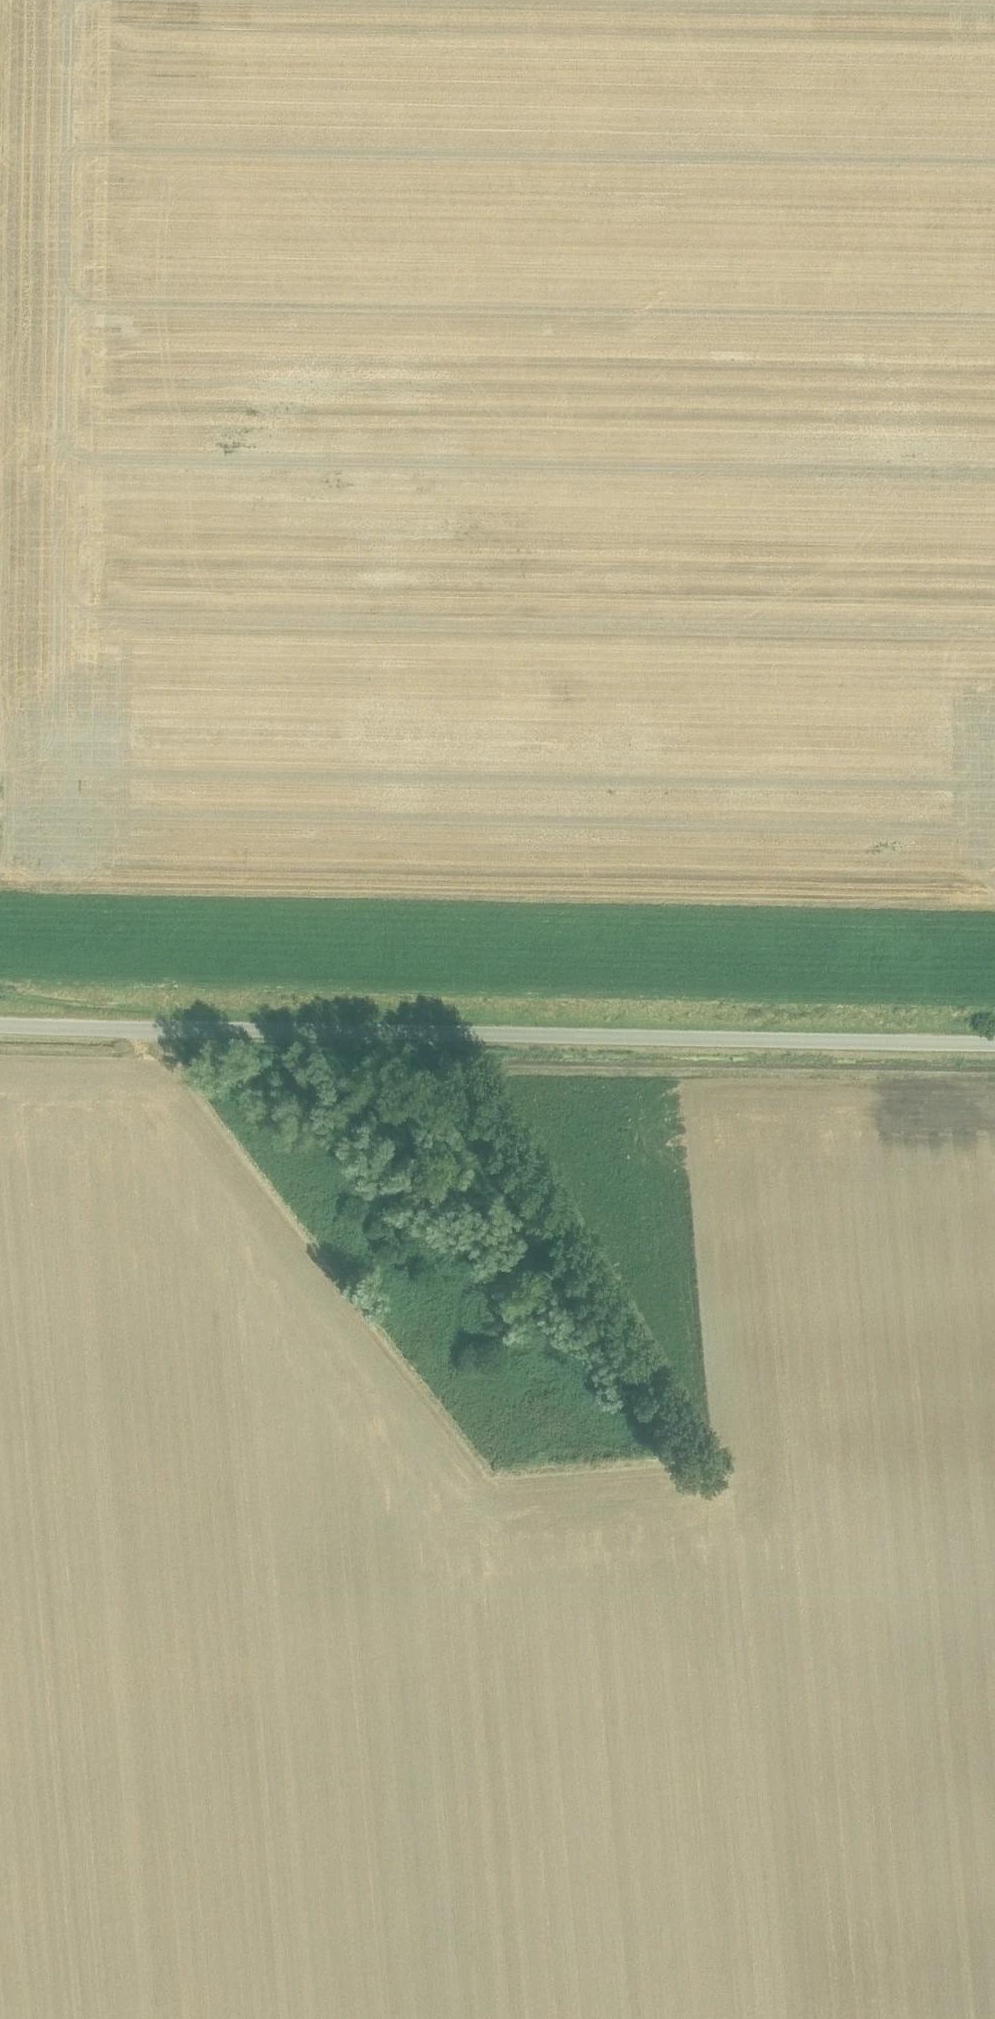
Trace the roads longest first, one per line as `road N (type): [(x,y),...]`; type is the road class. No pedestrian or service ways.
road 1 (track): [(994,1051),(0,1027)]

